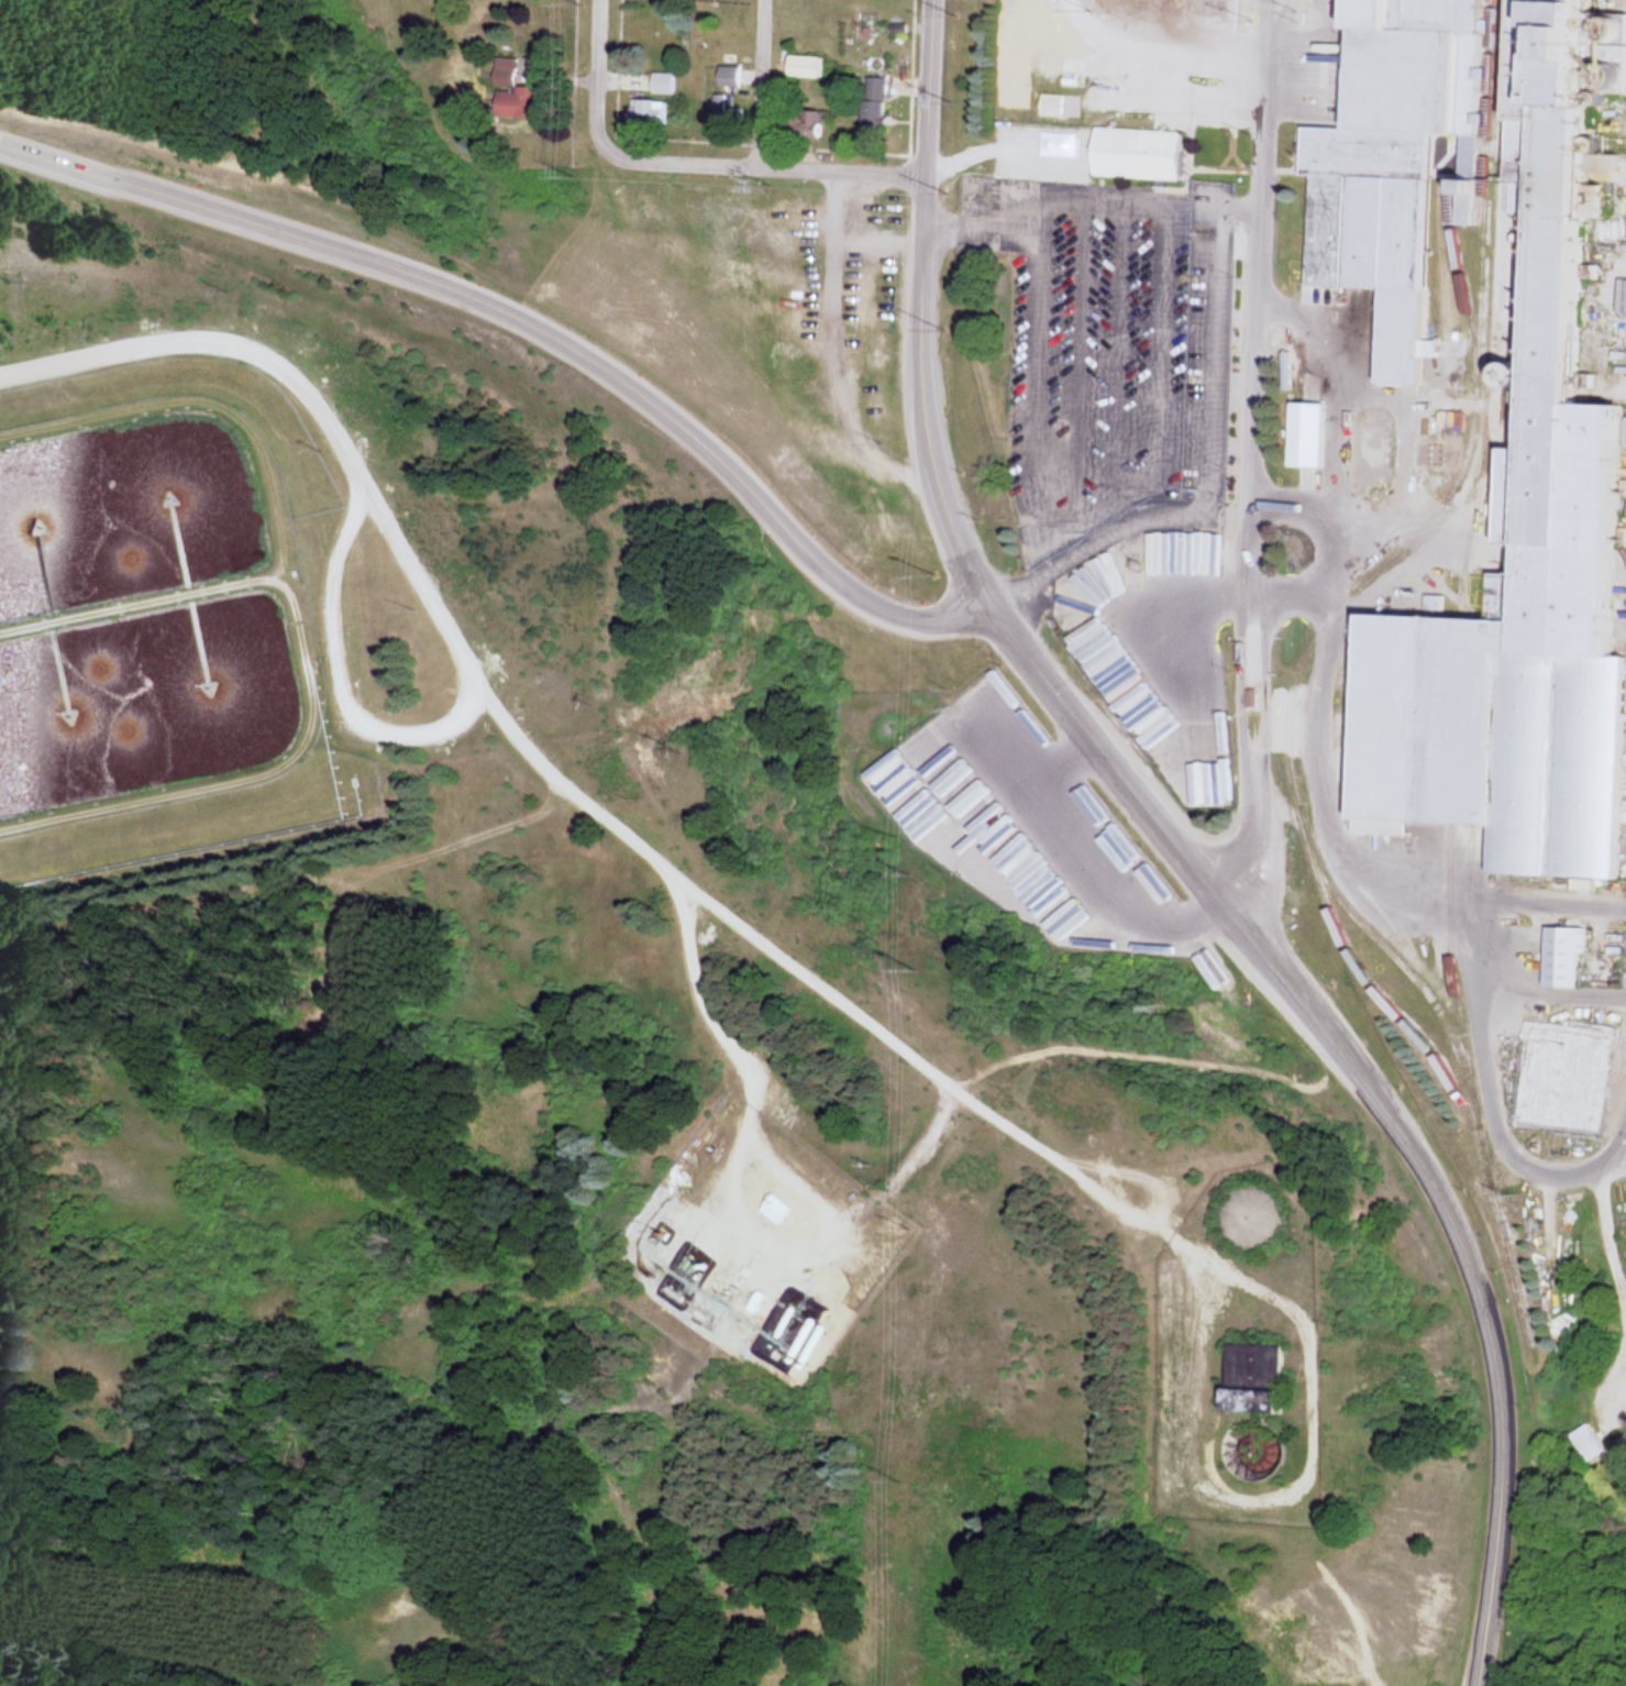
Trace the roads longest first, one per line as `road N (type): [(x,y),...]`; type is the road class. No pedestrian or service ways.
road 1 (residential): [(1264,0),(1246,591),(1258,914),(1270,971)]
road 2 (tertiary): [(1474,1685),(1497,1492),(1489,1347),(1458,1249),(1416,1164),(1298,1010)]
road 3 (tertiary): [(0,147),(347,257),(473,307),(649,405)]
road 4 (tertiary): [(1298,1010),(981,604)]
road 5 (tertiary): [(981,604),(919,441),(925,180)]
road 6 (residential): [(925,180),(602,158)]
road 7 (tertiary): [(649,405),(745,485),(833,587),(887,618)]
road 8 (tertiary): [(931,0),(925,180)]
road 9 (residential): [(752,169),(759,0)]
road 10 (residential): [(602,158),(587,122),(590,0)]

